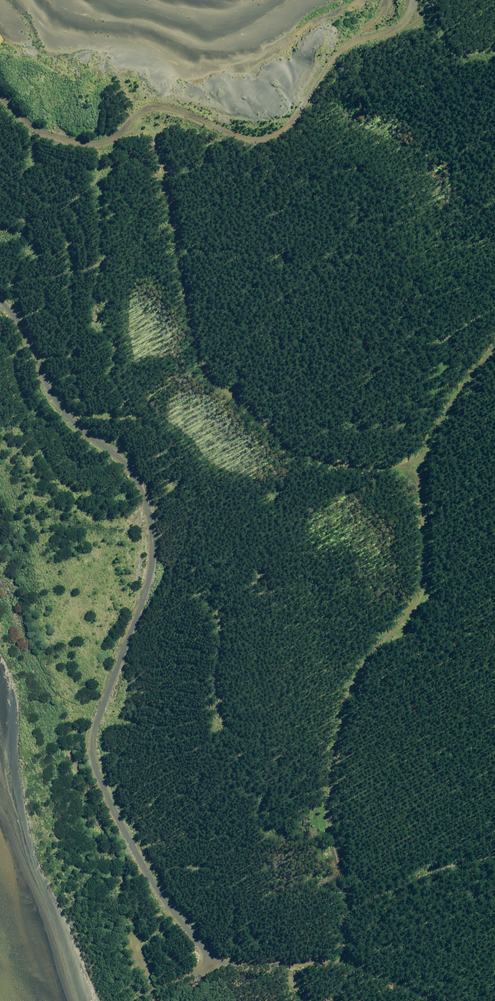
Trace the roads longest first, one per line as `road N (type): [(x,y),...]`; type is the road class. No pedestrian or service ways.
road 1 (unclassified): [(352,957),(253,965),(219,957),(152,881),(93,745),(151,578),(146,496),(61,406),(18,317),(0,297)]
road 2 (unclassified): [(398,469),(327,470),(282,445),(198,350),(171,200),(154,171),(123,151),(29,126),(0,96)]
road 3 (unclassified): [(352,957),(353,907),(325,815),(338,731),(364,675),(422,604),(429,563),(409,479),(398,469)]
road 4 (track): [(353,907),(419,870),(494,854)]
road 5 (unclassified): [(398,469),(494,357)]

